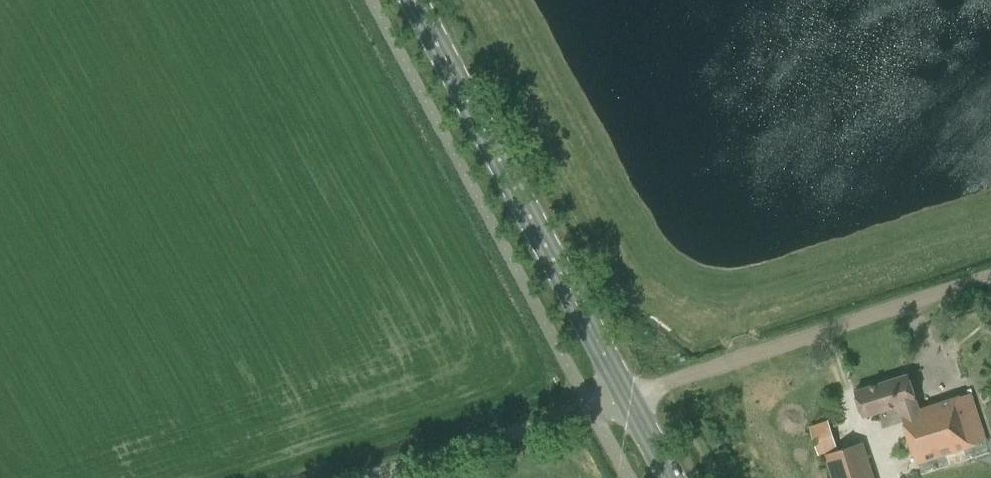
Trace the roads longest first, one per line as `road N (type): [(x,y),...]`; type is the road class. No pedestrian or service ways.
road 1 (secondary): [(625,400),(412,0)]
road 2 (unclassified): [(625,400),(990,284)]
road 3 (unclassified): [(374,477),(625,400)]

